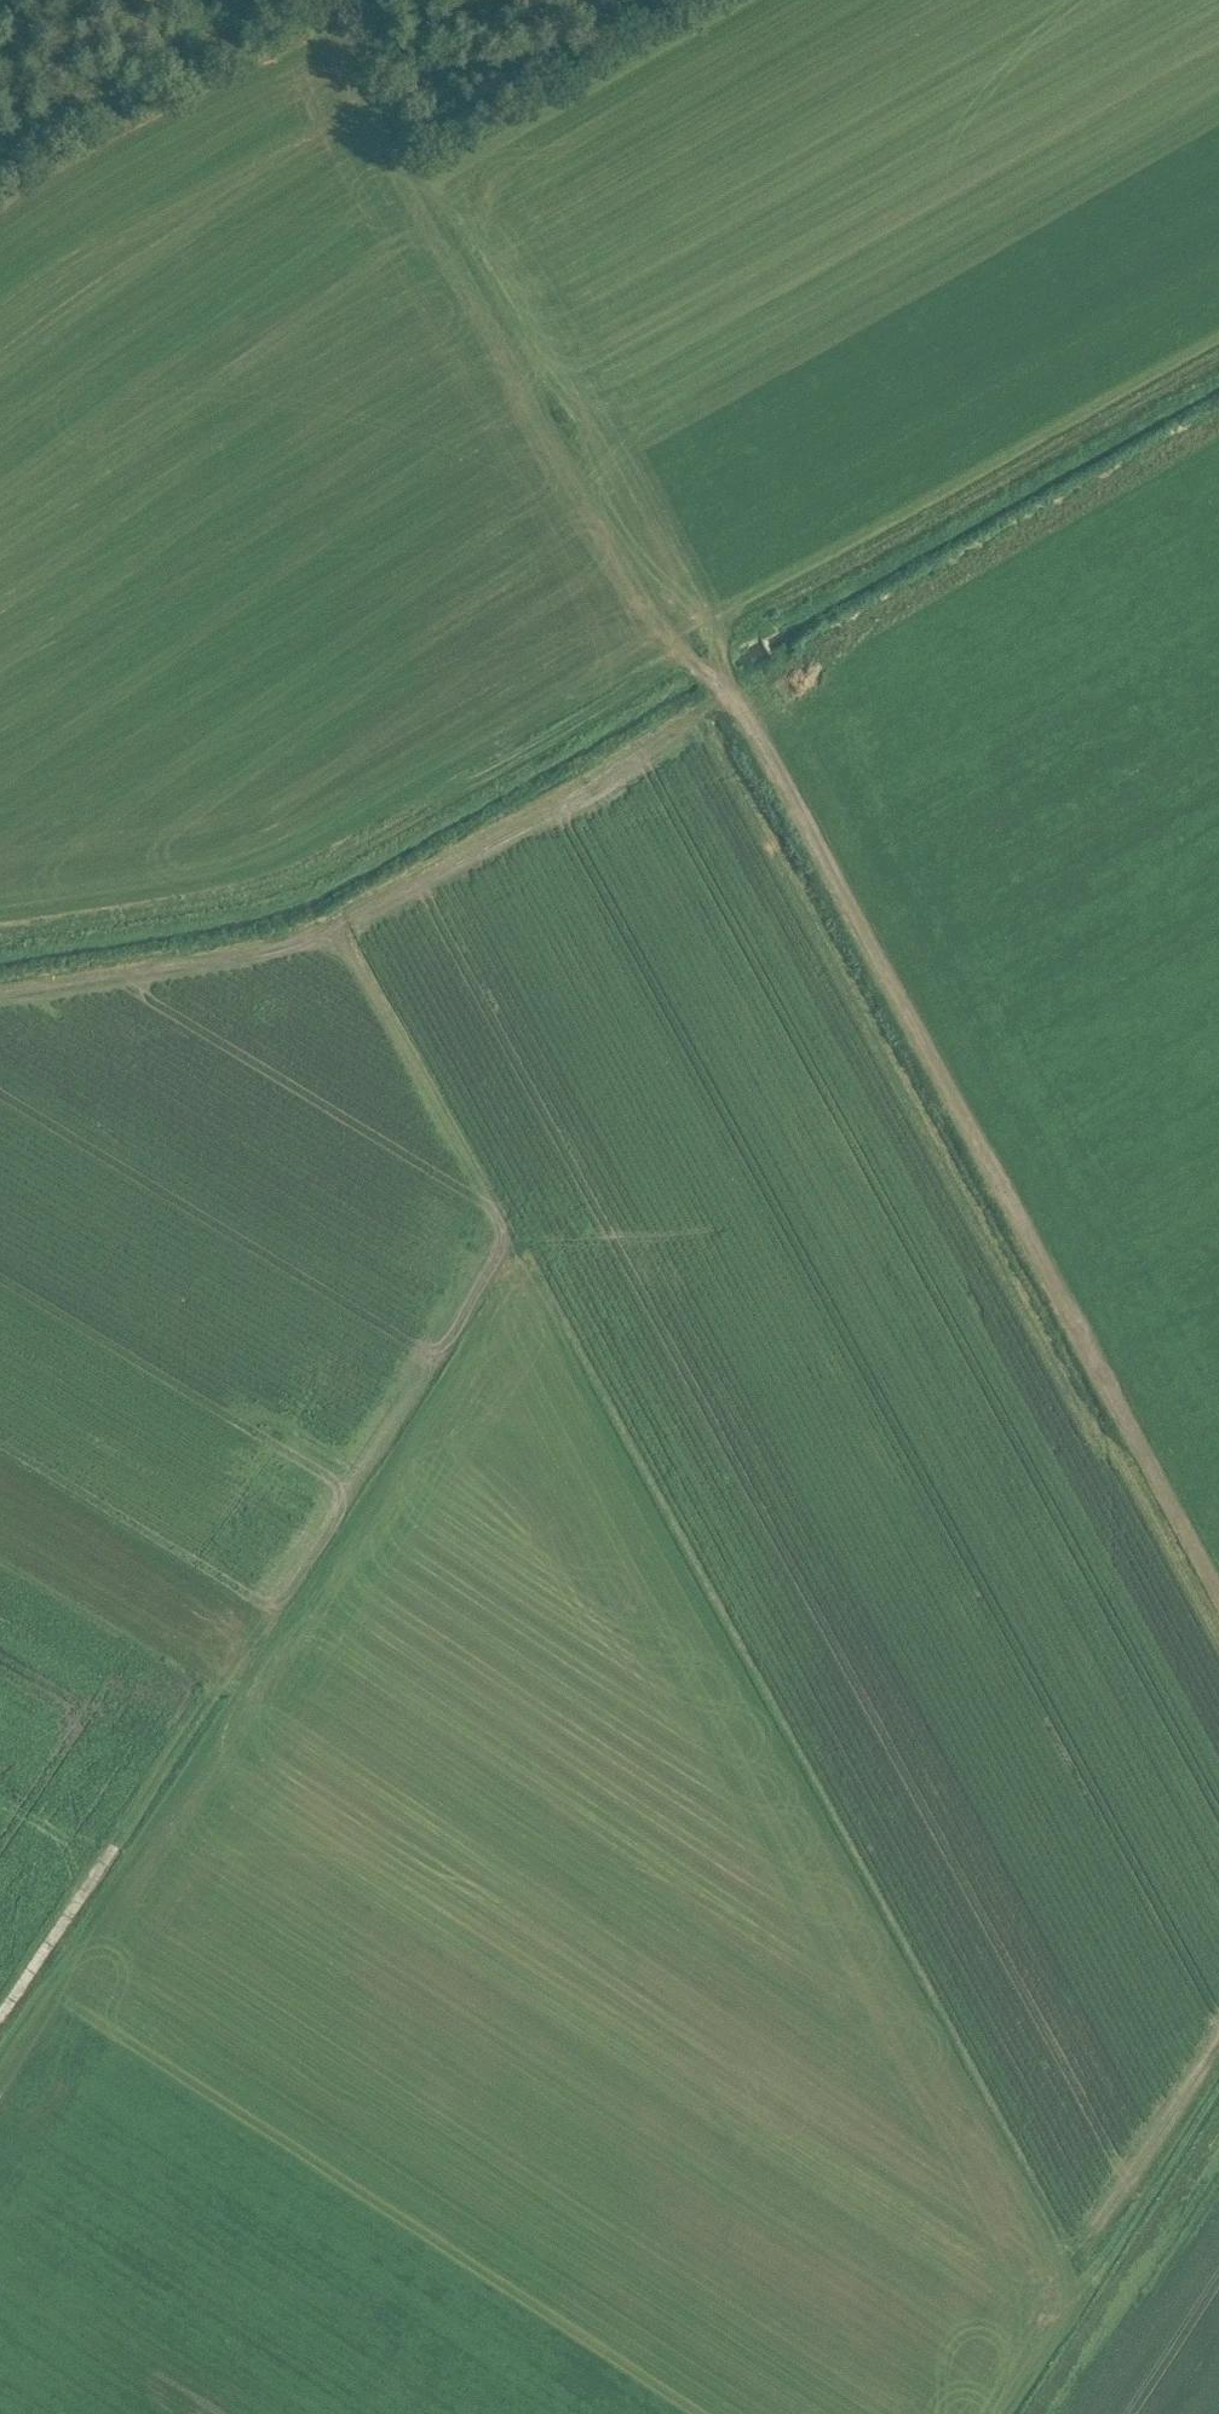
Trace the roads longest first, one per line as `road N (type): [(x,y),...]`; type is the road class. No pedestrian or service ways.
road 1 (track): [(687,644),(757,728),(883,974),(1218,1578)]
road 2 (track): [(91,1852),(0,1994)]

